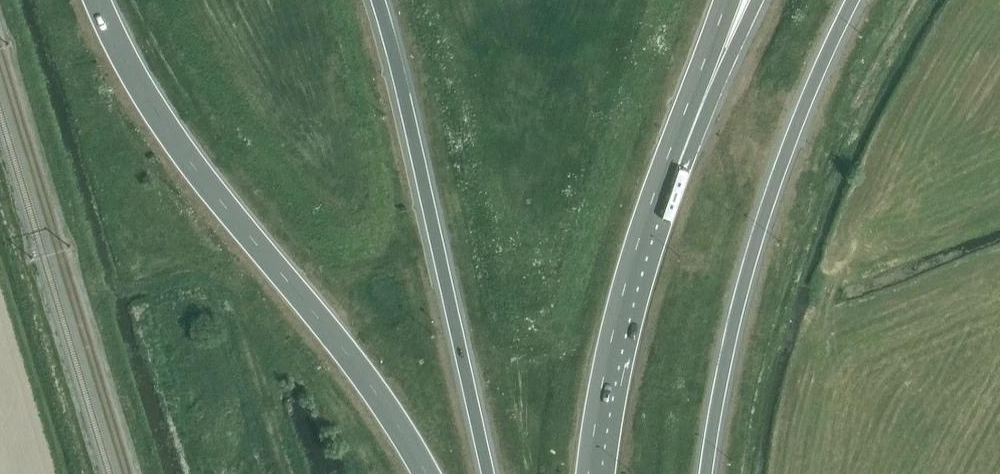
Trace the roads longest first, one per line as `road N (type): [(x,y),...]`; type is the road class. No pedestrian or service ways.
road 1 (trunk): [(96,0),(193,169),(346,354),(425,473)]
road 2 (trunk): [(706,473),(728,348),(772,191),(854,0)]
road 3 (trunk): [(376,0),(487,473)]
road 4 (trunk): [(595,473),(618,338),(661,196)]
road 5 (trunk): [(661,196),(693,148),(757,0)]
road 6 (trunk): [(661,196),(727,0)]

